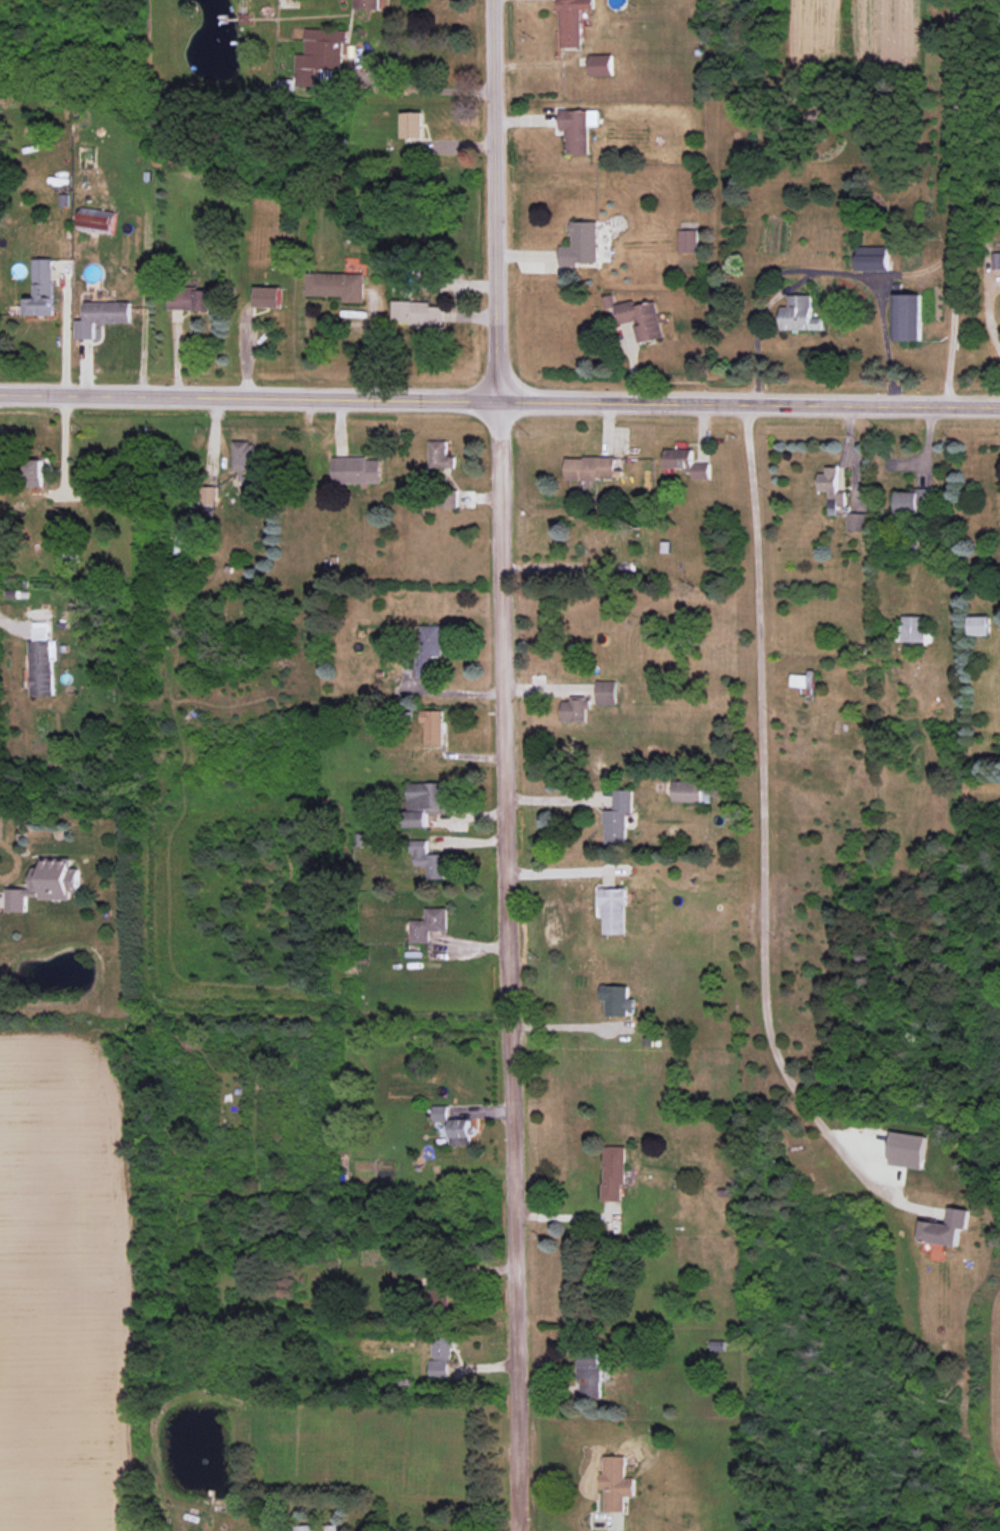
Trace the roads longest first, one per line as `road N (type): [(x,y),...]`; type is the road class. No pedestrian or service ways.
road 1 (residential): [(498,398),(516,1507)]
road 2 (tertiary): [(999,404),(0,392)]
road 3 (residential): [(495,0),(498,398)]

